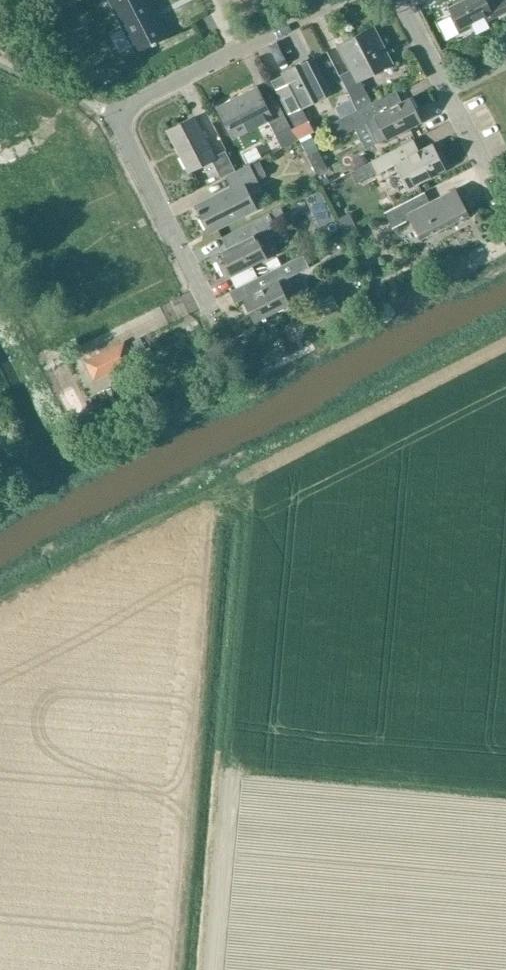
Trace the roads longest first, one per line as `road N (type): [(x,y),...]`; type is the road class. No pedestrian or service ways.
road 1 (residential): [(206,305),(127,140),(125,112),(329,0)]
road 2 (residential): [(488,175),(398,0)]

